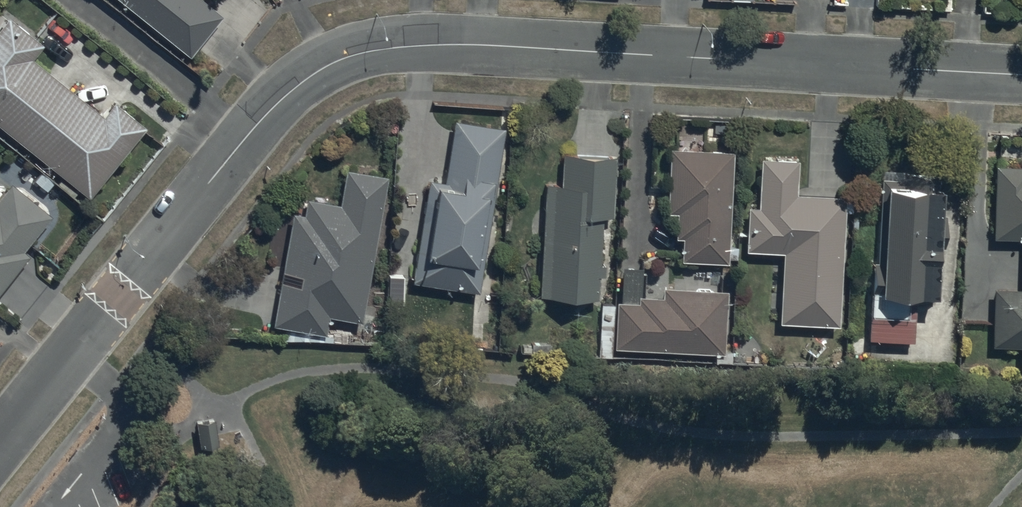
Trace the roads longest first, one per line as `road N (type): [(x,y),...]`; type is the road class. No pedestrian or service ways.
road 1 (residential): [(0,442),(274,106),(353,55),(470,46),(1021,76)]

